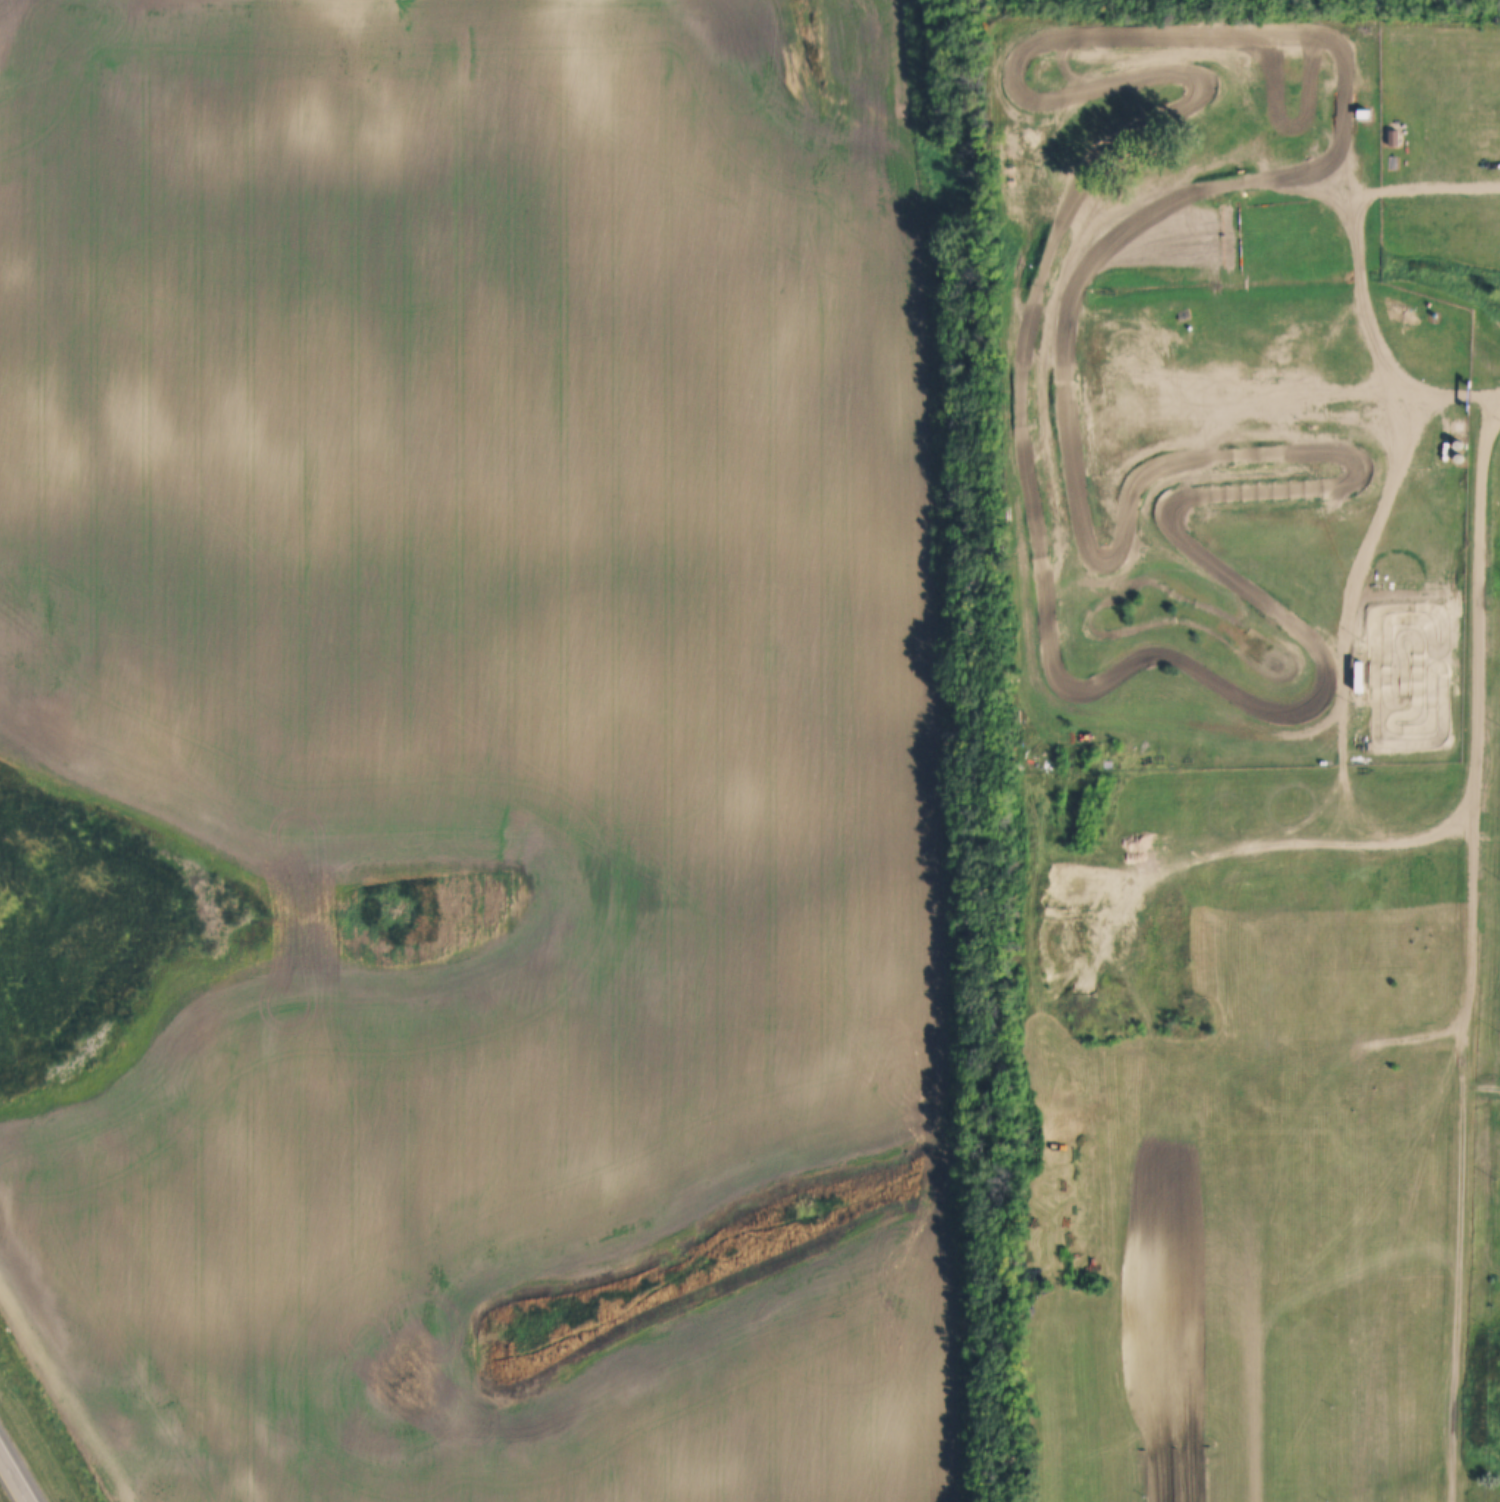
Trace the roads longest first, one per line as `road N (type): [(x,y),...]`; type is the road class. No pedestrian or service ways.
road 1 (track): [(1467,1083),(1457,1501)]

